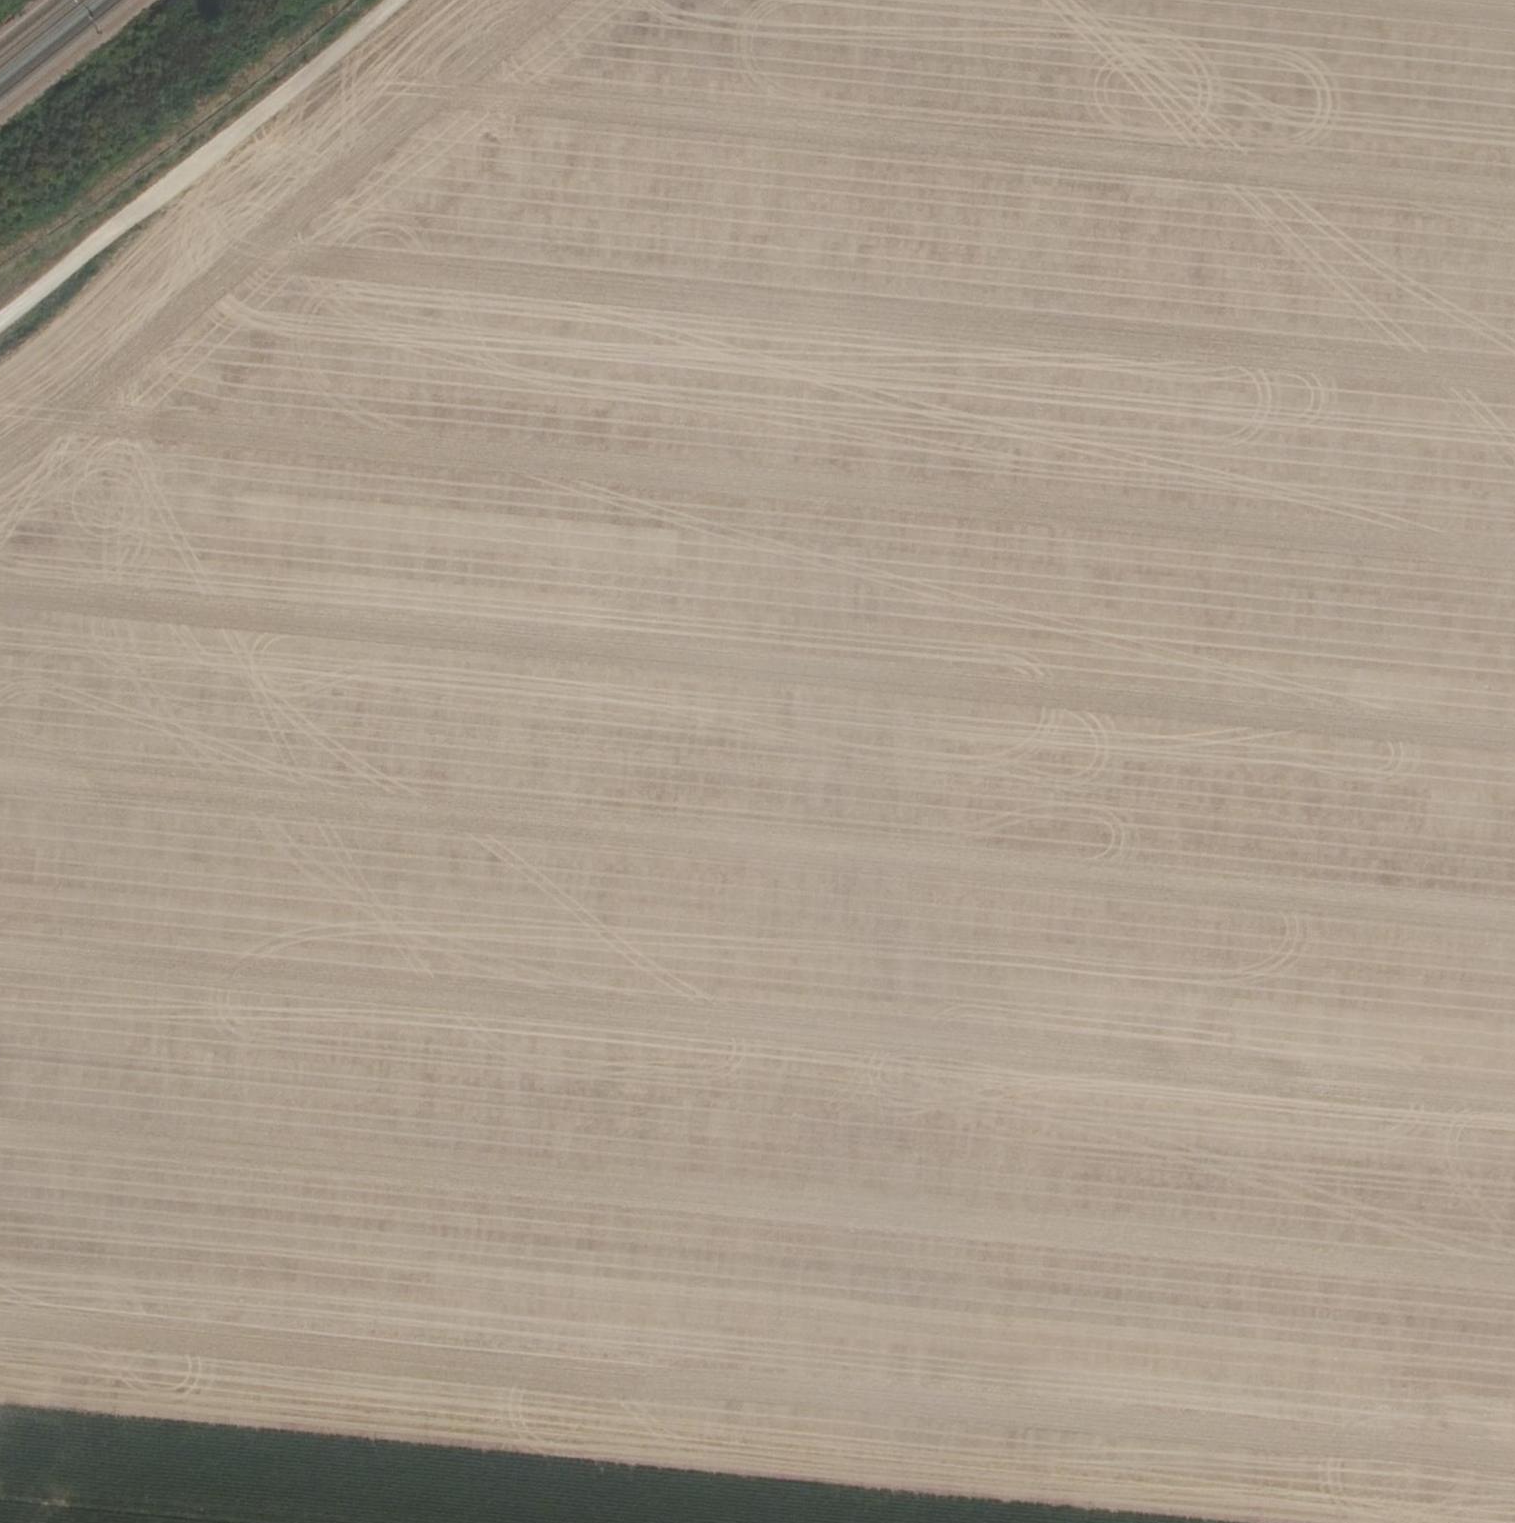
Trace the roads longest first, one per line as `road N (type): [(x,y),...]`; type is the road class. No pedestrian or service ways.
road 1 (track): [(0,323),(394,0)]

